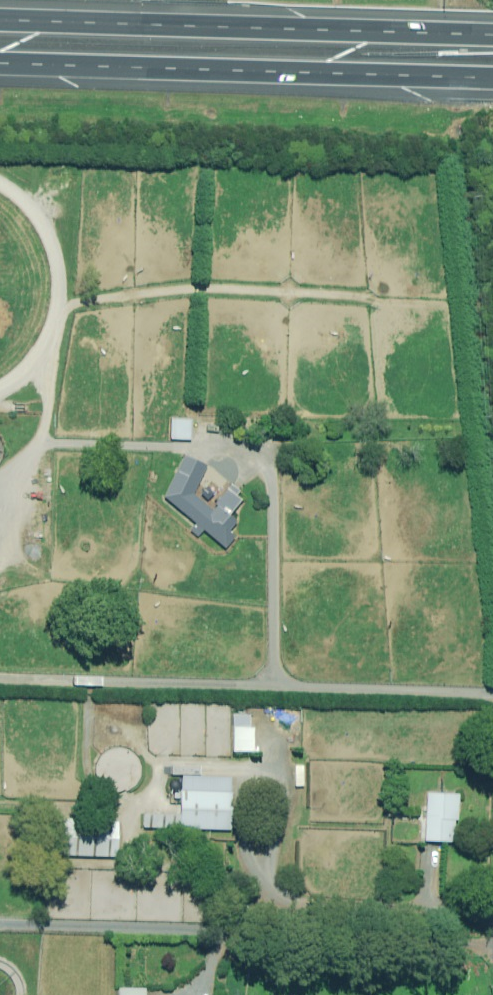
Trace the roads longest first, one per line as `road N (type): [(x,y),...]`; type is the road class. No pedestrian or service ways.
road 1 (motorway): [(492,72),(0,59)]
road 2 (motorway): [(0,16),(492,29)]

